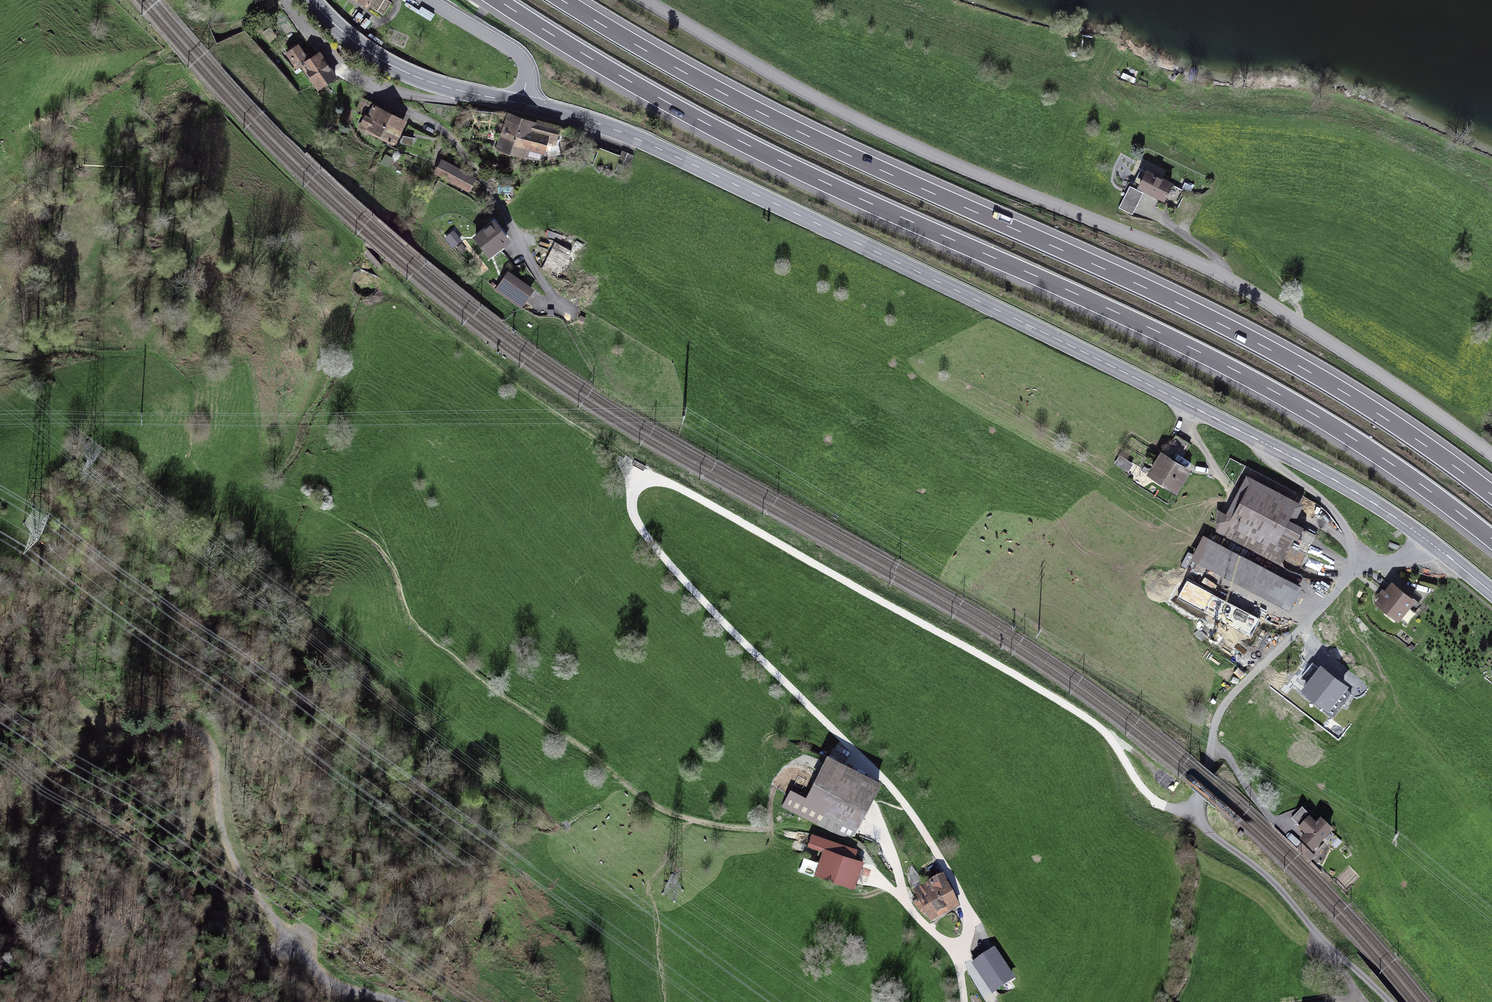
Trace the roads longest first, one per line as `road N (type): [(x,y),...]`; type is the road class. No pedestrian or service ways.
road 1 (track): [(959,944),(968,915),(916,818),(642,531),(633,494),(638,484),(667,481),(1055,697),(1102,730),(1145,792),(1193,812)]
road 2 (motorway): [(498,0),(750,147),(1241,374),(1363,445),(1491,541)]
road 3 (motorway): [(1491,494),(1381,415),(1235,331),(824,143),(563,0)]
road 4 (unclassified): [(1491,453),(1225,276),(828,105),(646,0)]
road 5 (primary): [(524,103),(630,134),(1255,438)]
road 6 (track): [(352,527),(386,549),(414,623),(616,777),(664,809),(722,823),(802,825),(854,843),(926,925),(959,944)]
road 7 (unclassified): [(1355,561),(1226,702),(1193,812),(1264,872),(1389,1001)]
road 8 (track): [(57,679),(82,707),(202,736),(213,755),(221,829),(303,954),(348,985),(396,1001)]
road 9 (track): [(361,246),(412,302),(619,458),(638,484)]
road 10 (primary): [(524,103),(416,78),(362,49),(310,0)]
road 11 (primary): [(1255,438),(1427,540)]
road 12 (unclassified): [(1255,438),(1332,508),(1351,536),(1355,561)]
road 13 (residential): [(424,0),(523,59),(524,103)]

